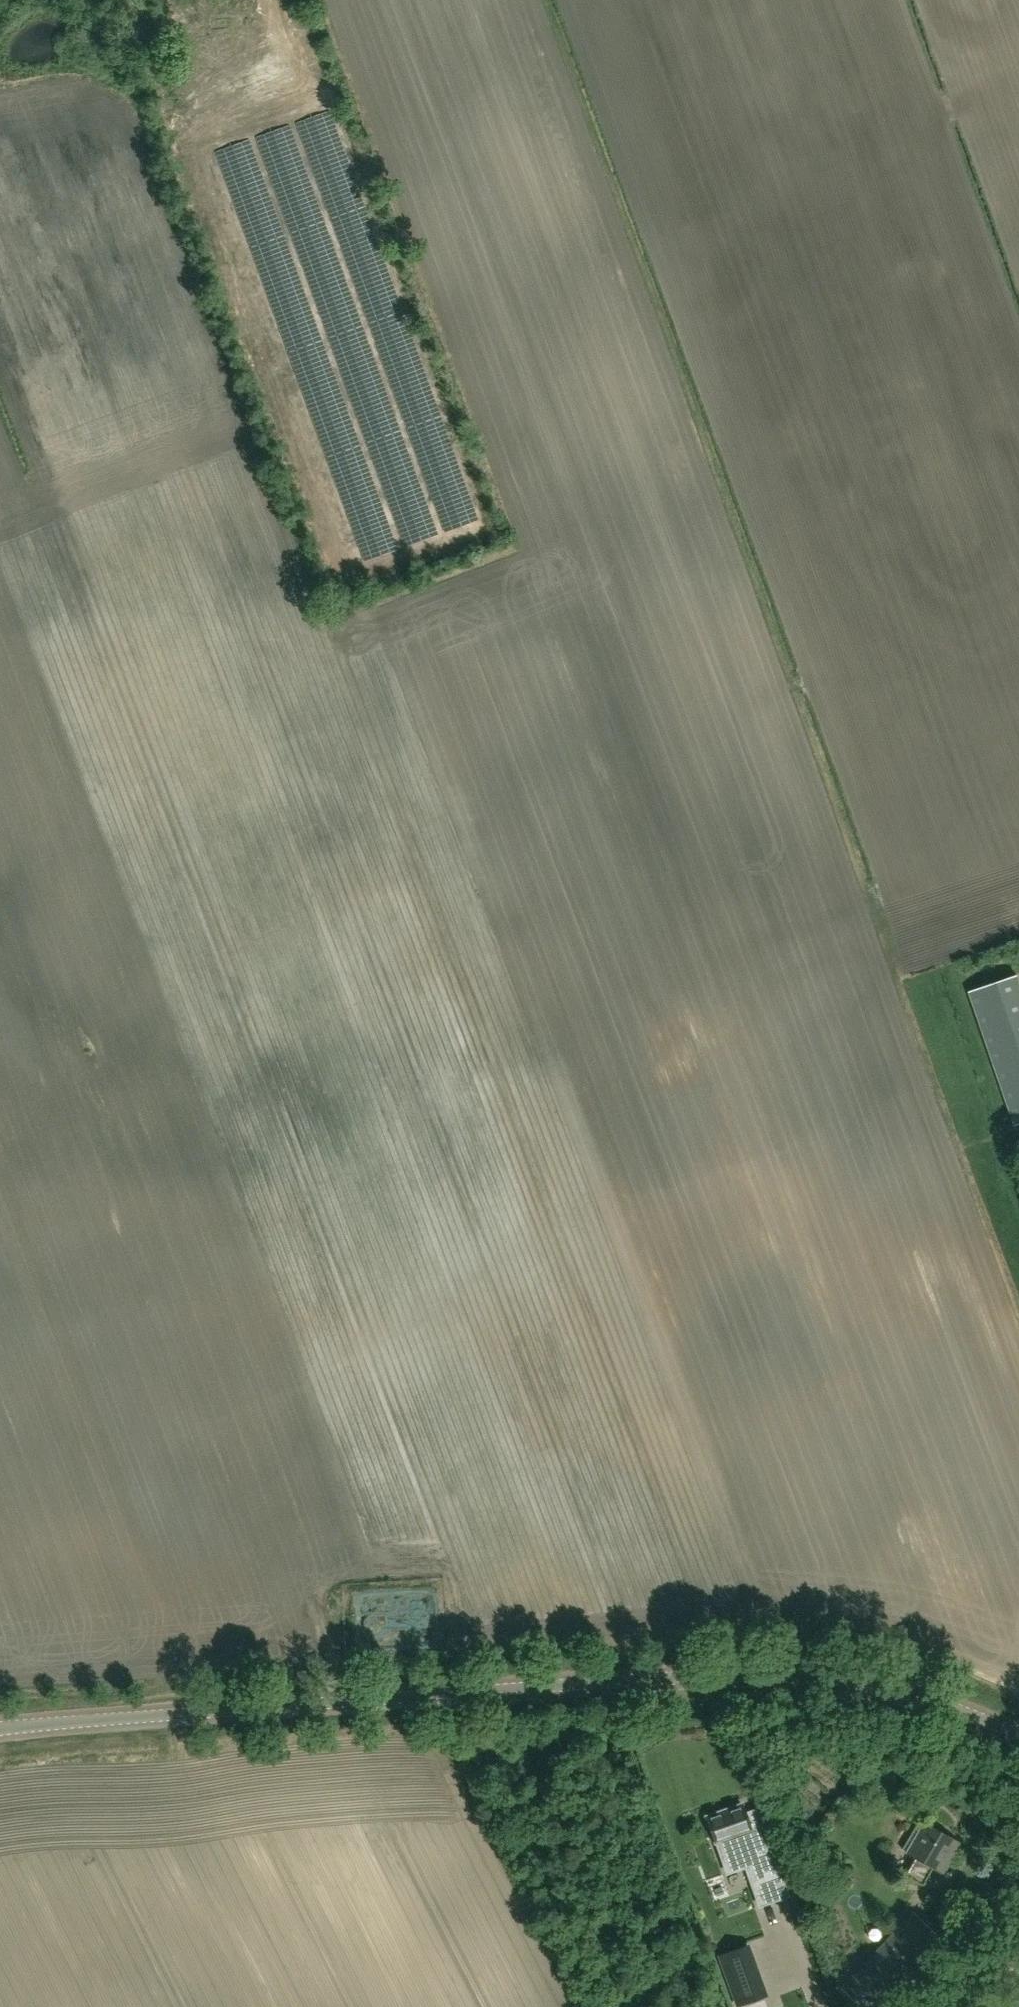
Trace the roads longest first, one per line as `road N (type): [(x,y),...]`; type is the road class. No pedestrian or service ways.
road 1 (tertiary): [(0,1729),(743,1674),(870,1685),(1018,1736)]

